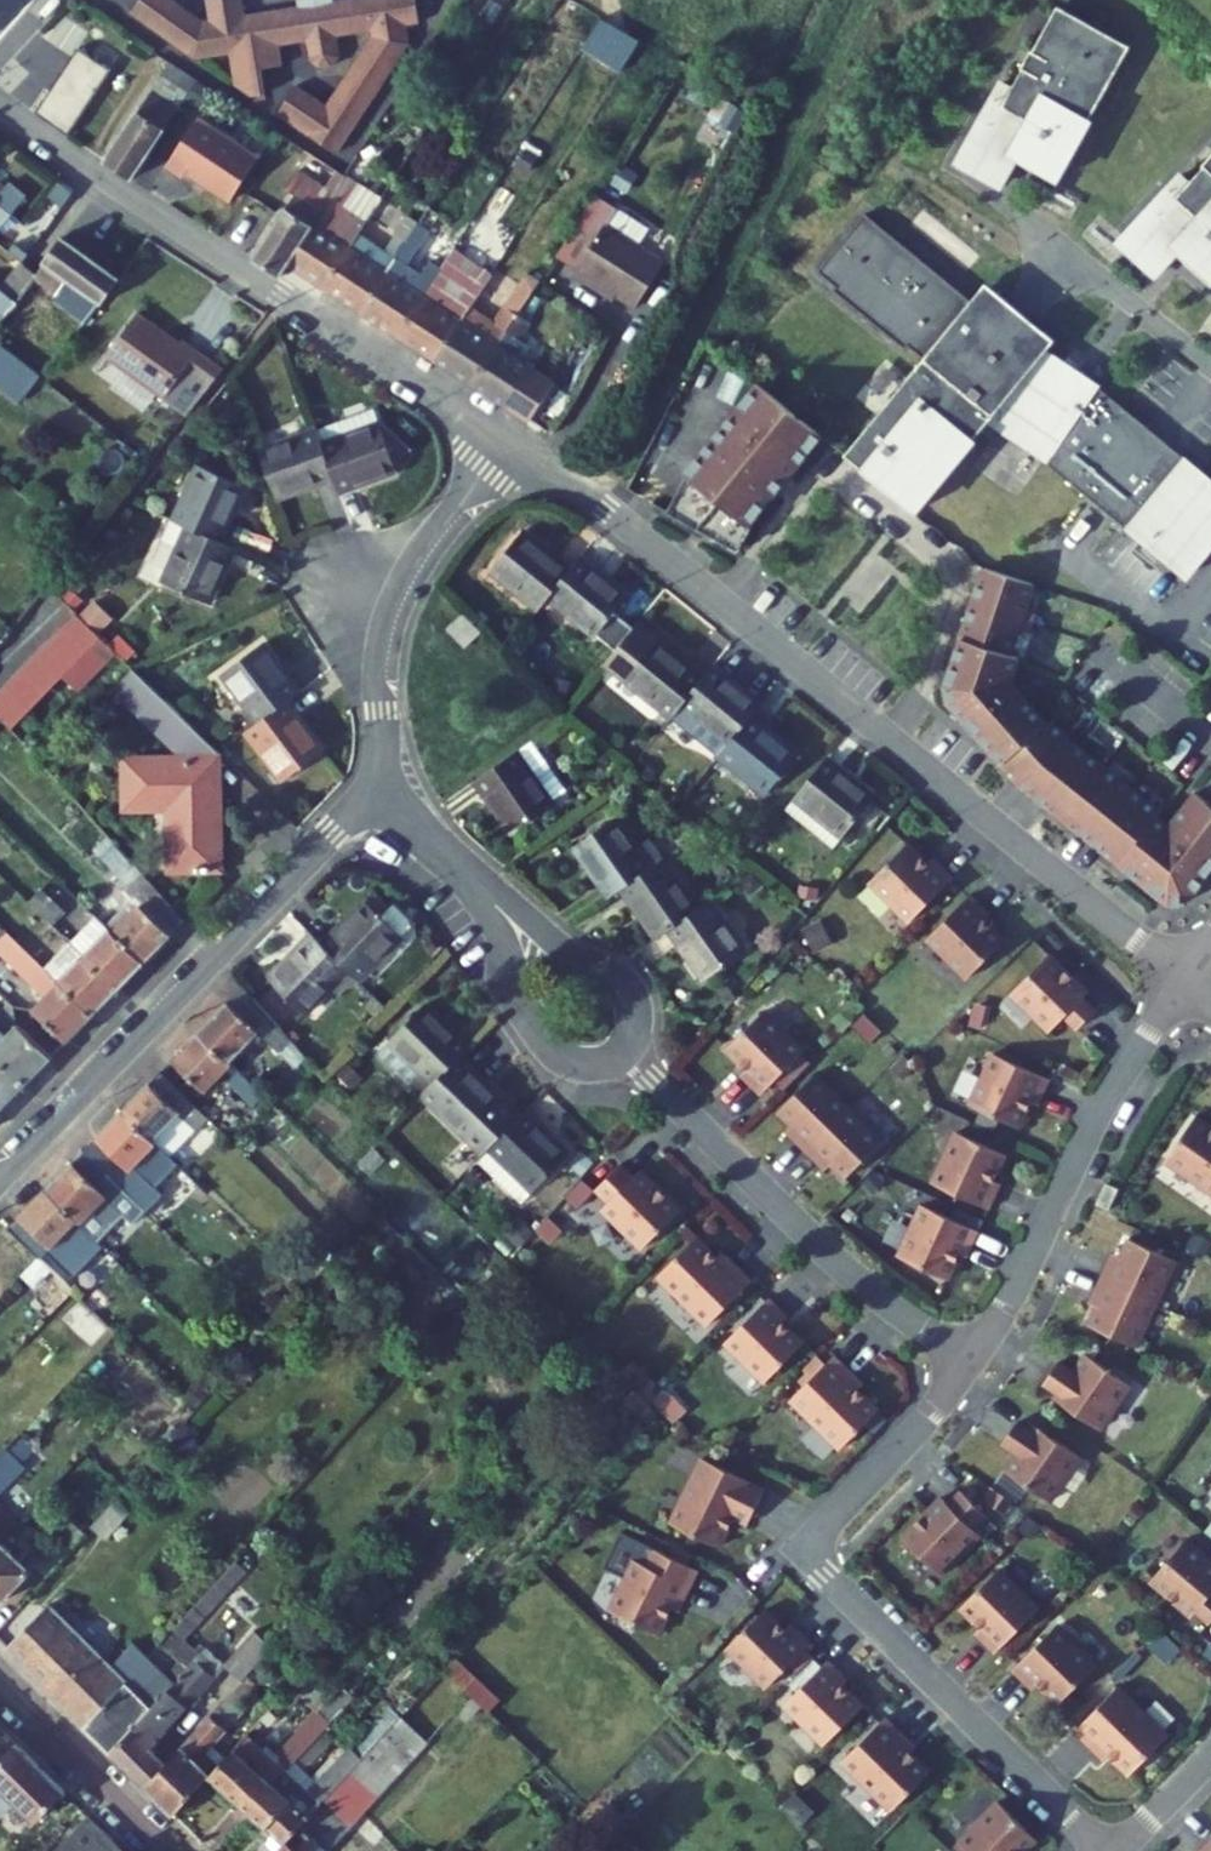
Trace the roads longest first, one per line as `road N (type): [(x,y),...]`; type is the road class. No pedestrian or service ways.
road 1 (residential): [(1185,978),(604,509),(505,440)]
road 2 (residential): [(971,1360),(820,1530),(821,1559),(1106,1850)]
road 3 (residential): [(505,440),(0,105)]
road 4 (residential): [(0,1175),(379,784)]
road 5 (residential): [(626,1045),(840,1263),(971,1360)]
road 6 (residential): [(1185,978),(1102,1105),(971,1360)]
road 7 (residential): [(379,784),(384,650),(399,592),(505,440)]
road 8 (residential): [(491,899),(545,1046),(586,1066),(626,1045)]
road 9 (residential): [(0,1682),(167,1850)]
road 10 (residential): [(626,1045),(636,1011),(620,979),(491,899)]
road 11 (residential): [(379,784),(491,899)]
road 12 (residential): [(1118,1850),(1210,1754)]

